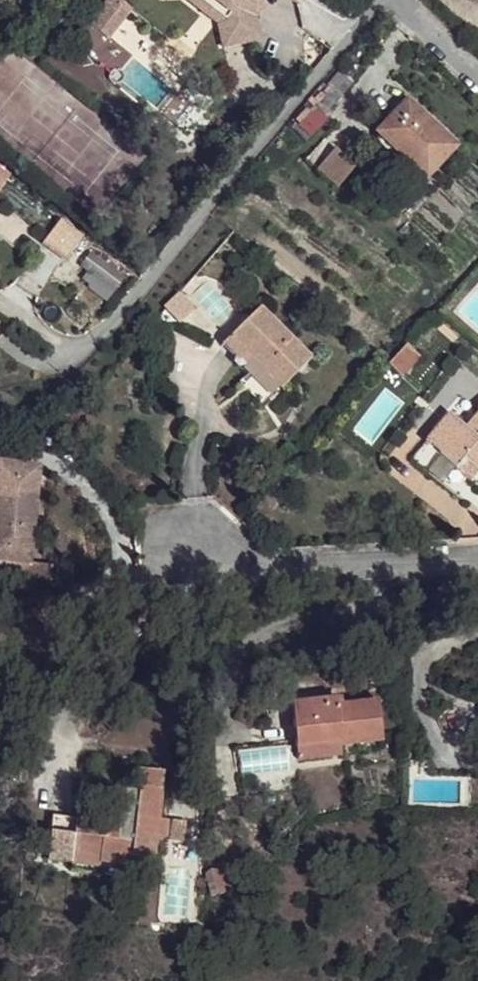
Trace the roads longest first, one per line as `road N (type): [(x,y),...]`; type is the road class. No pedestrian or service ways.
road 1 (residential): [(382,0),(120,312),(75,350),(45,361),(0,335)]
road 2 (residential): [(477,559),(267,571),(219,547),(158,551)]

